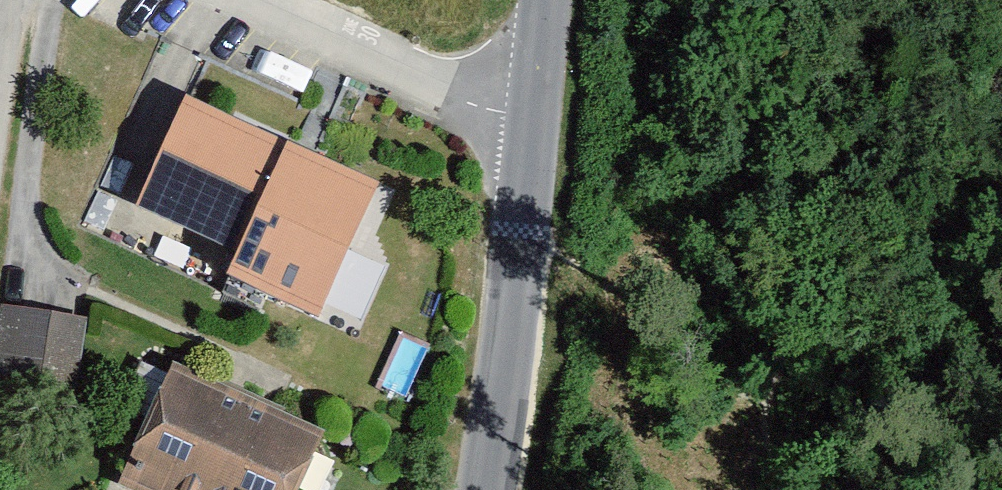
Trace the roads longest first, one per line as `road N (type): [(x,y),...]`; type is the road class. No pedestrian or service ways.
road 1 (tertiary): [(496,489),(523,363),(551,130)]
road 2 (residential): [(245,0),(551,130)]
road 3 (tertiary): [(551,130),(559,0)]

